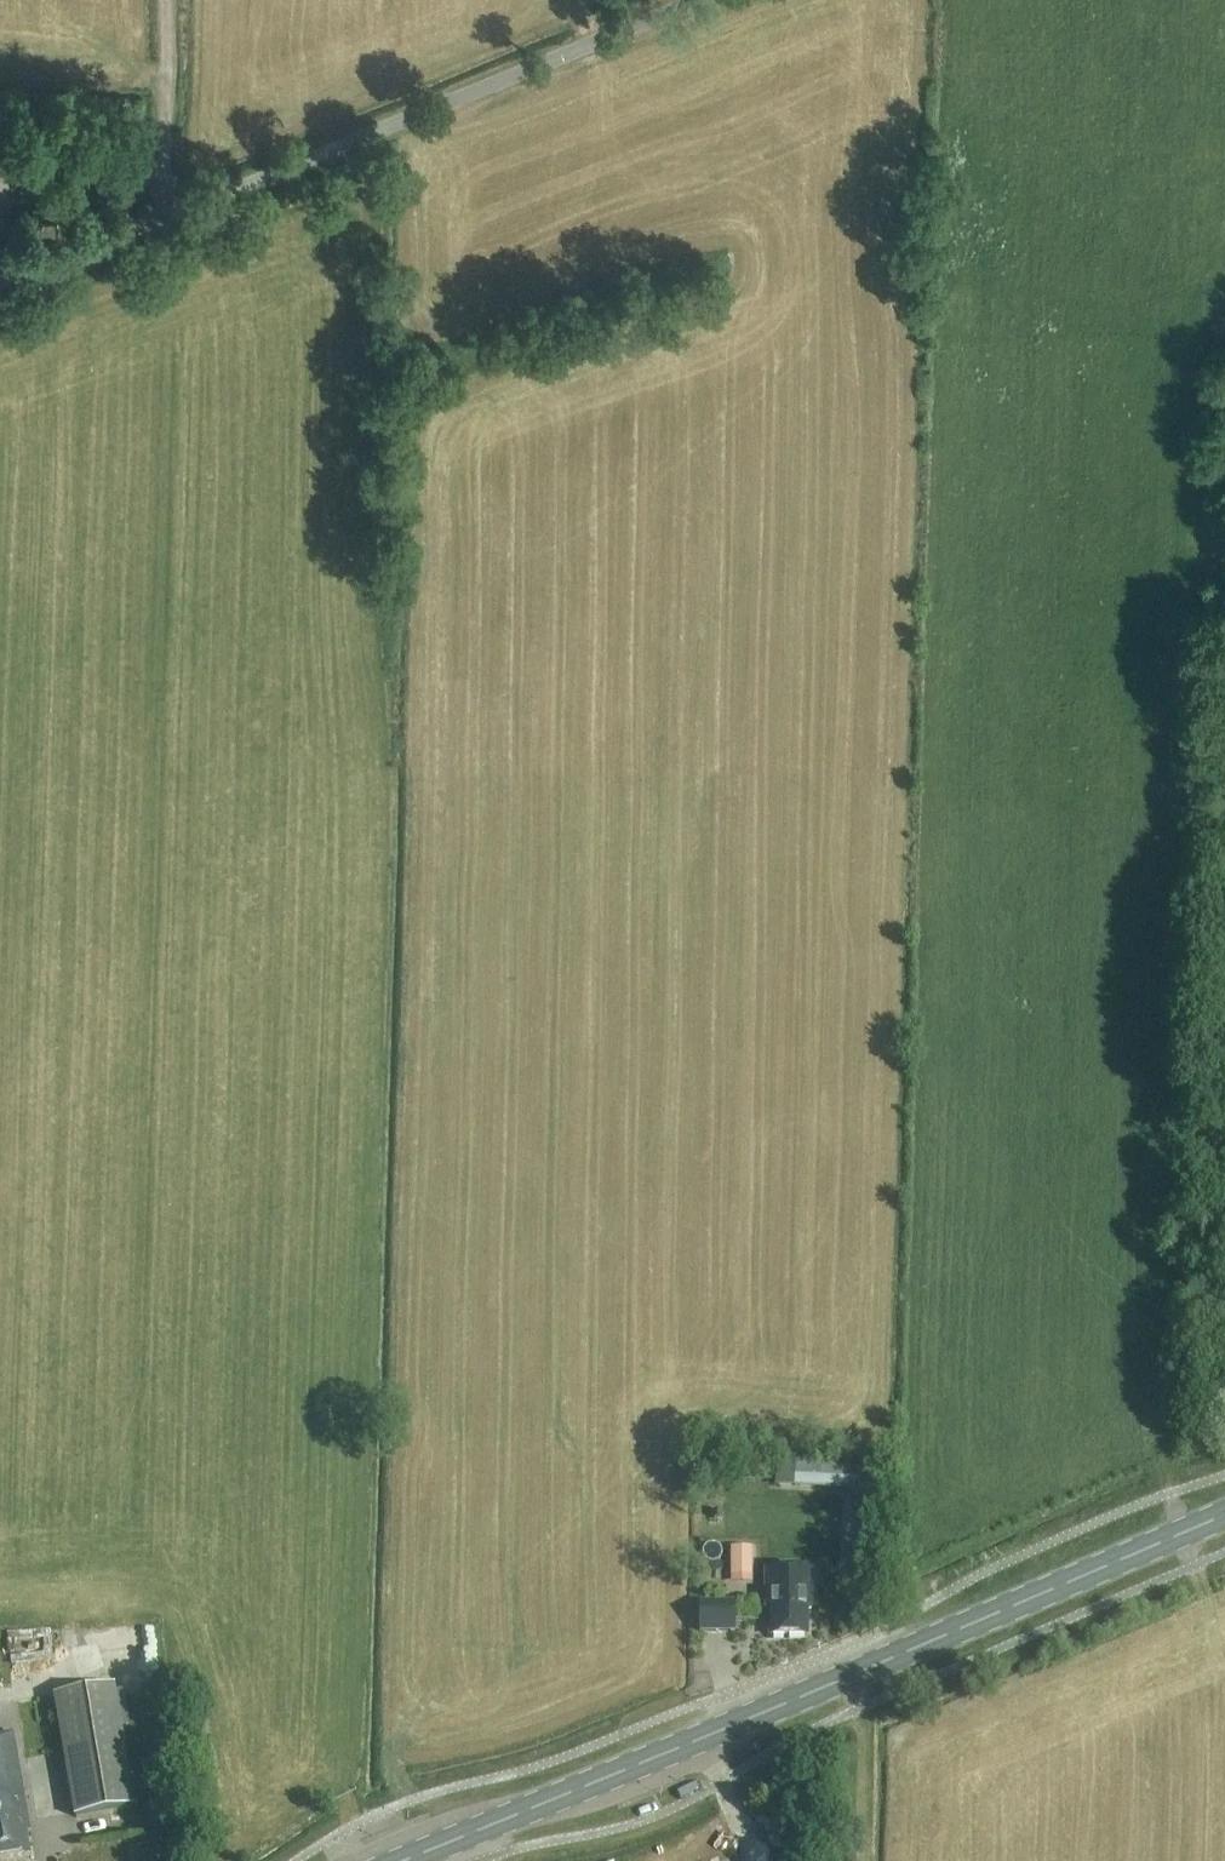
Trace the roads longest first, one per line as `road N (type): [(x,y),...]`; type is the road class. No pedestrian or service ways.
road 1 (primary): [(402,1860),(1224,1515)]
road 2 (unclassified): [(0,285),(688,0)]
road 3 (track): [(164,0),(162,220)]

